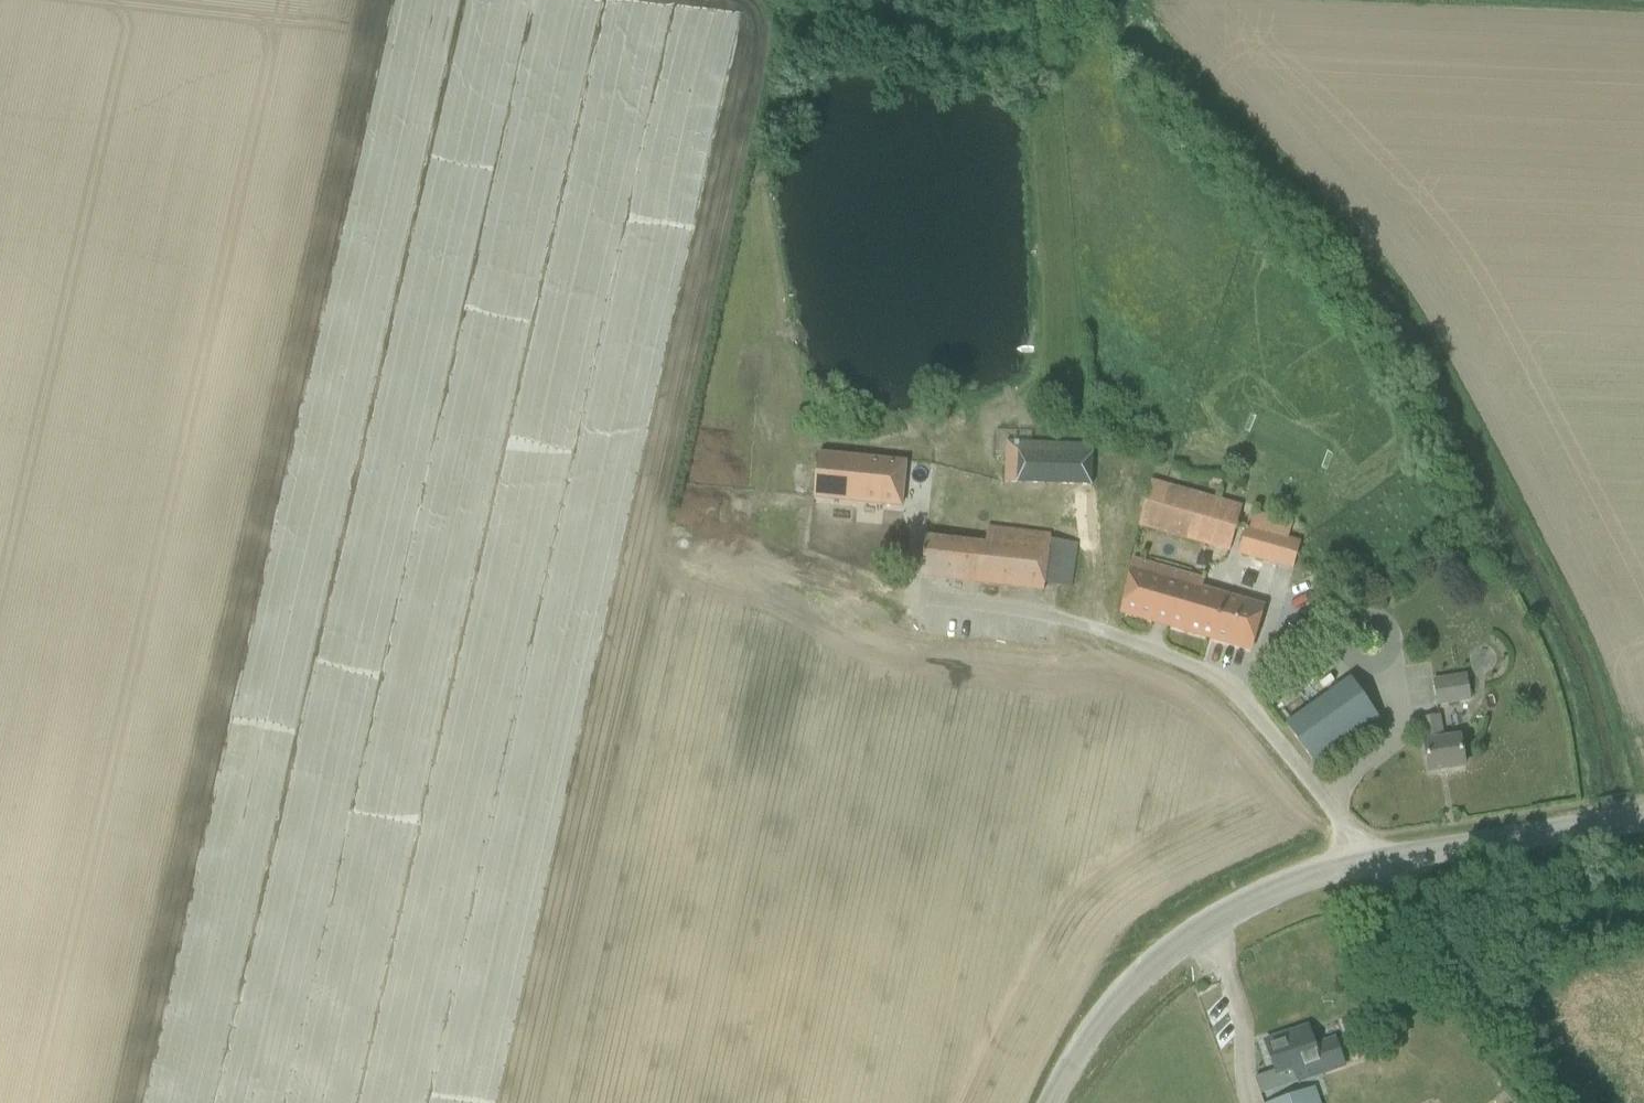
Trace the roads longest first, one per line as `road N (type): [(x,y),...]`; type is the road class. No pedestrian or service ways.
road 1 (tertiary): [(1047,1102),(1110,996),(1168,947),(1279,892),(1346,873),(1643,818)]

